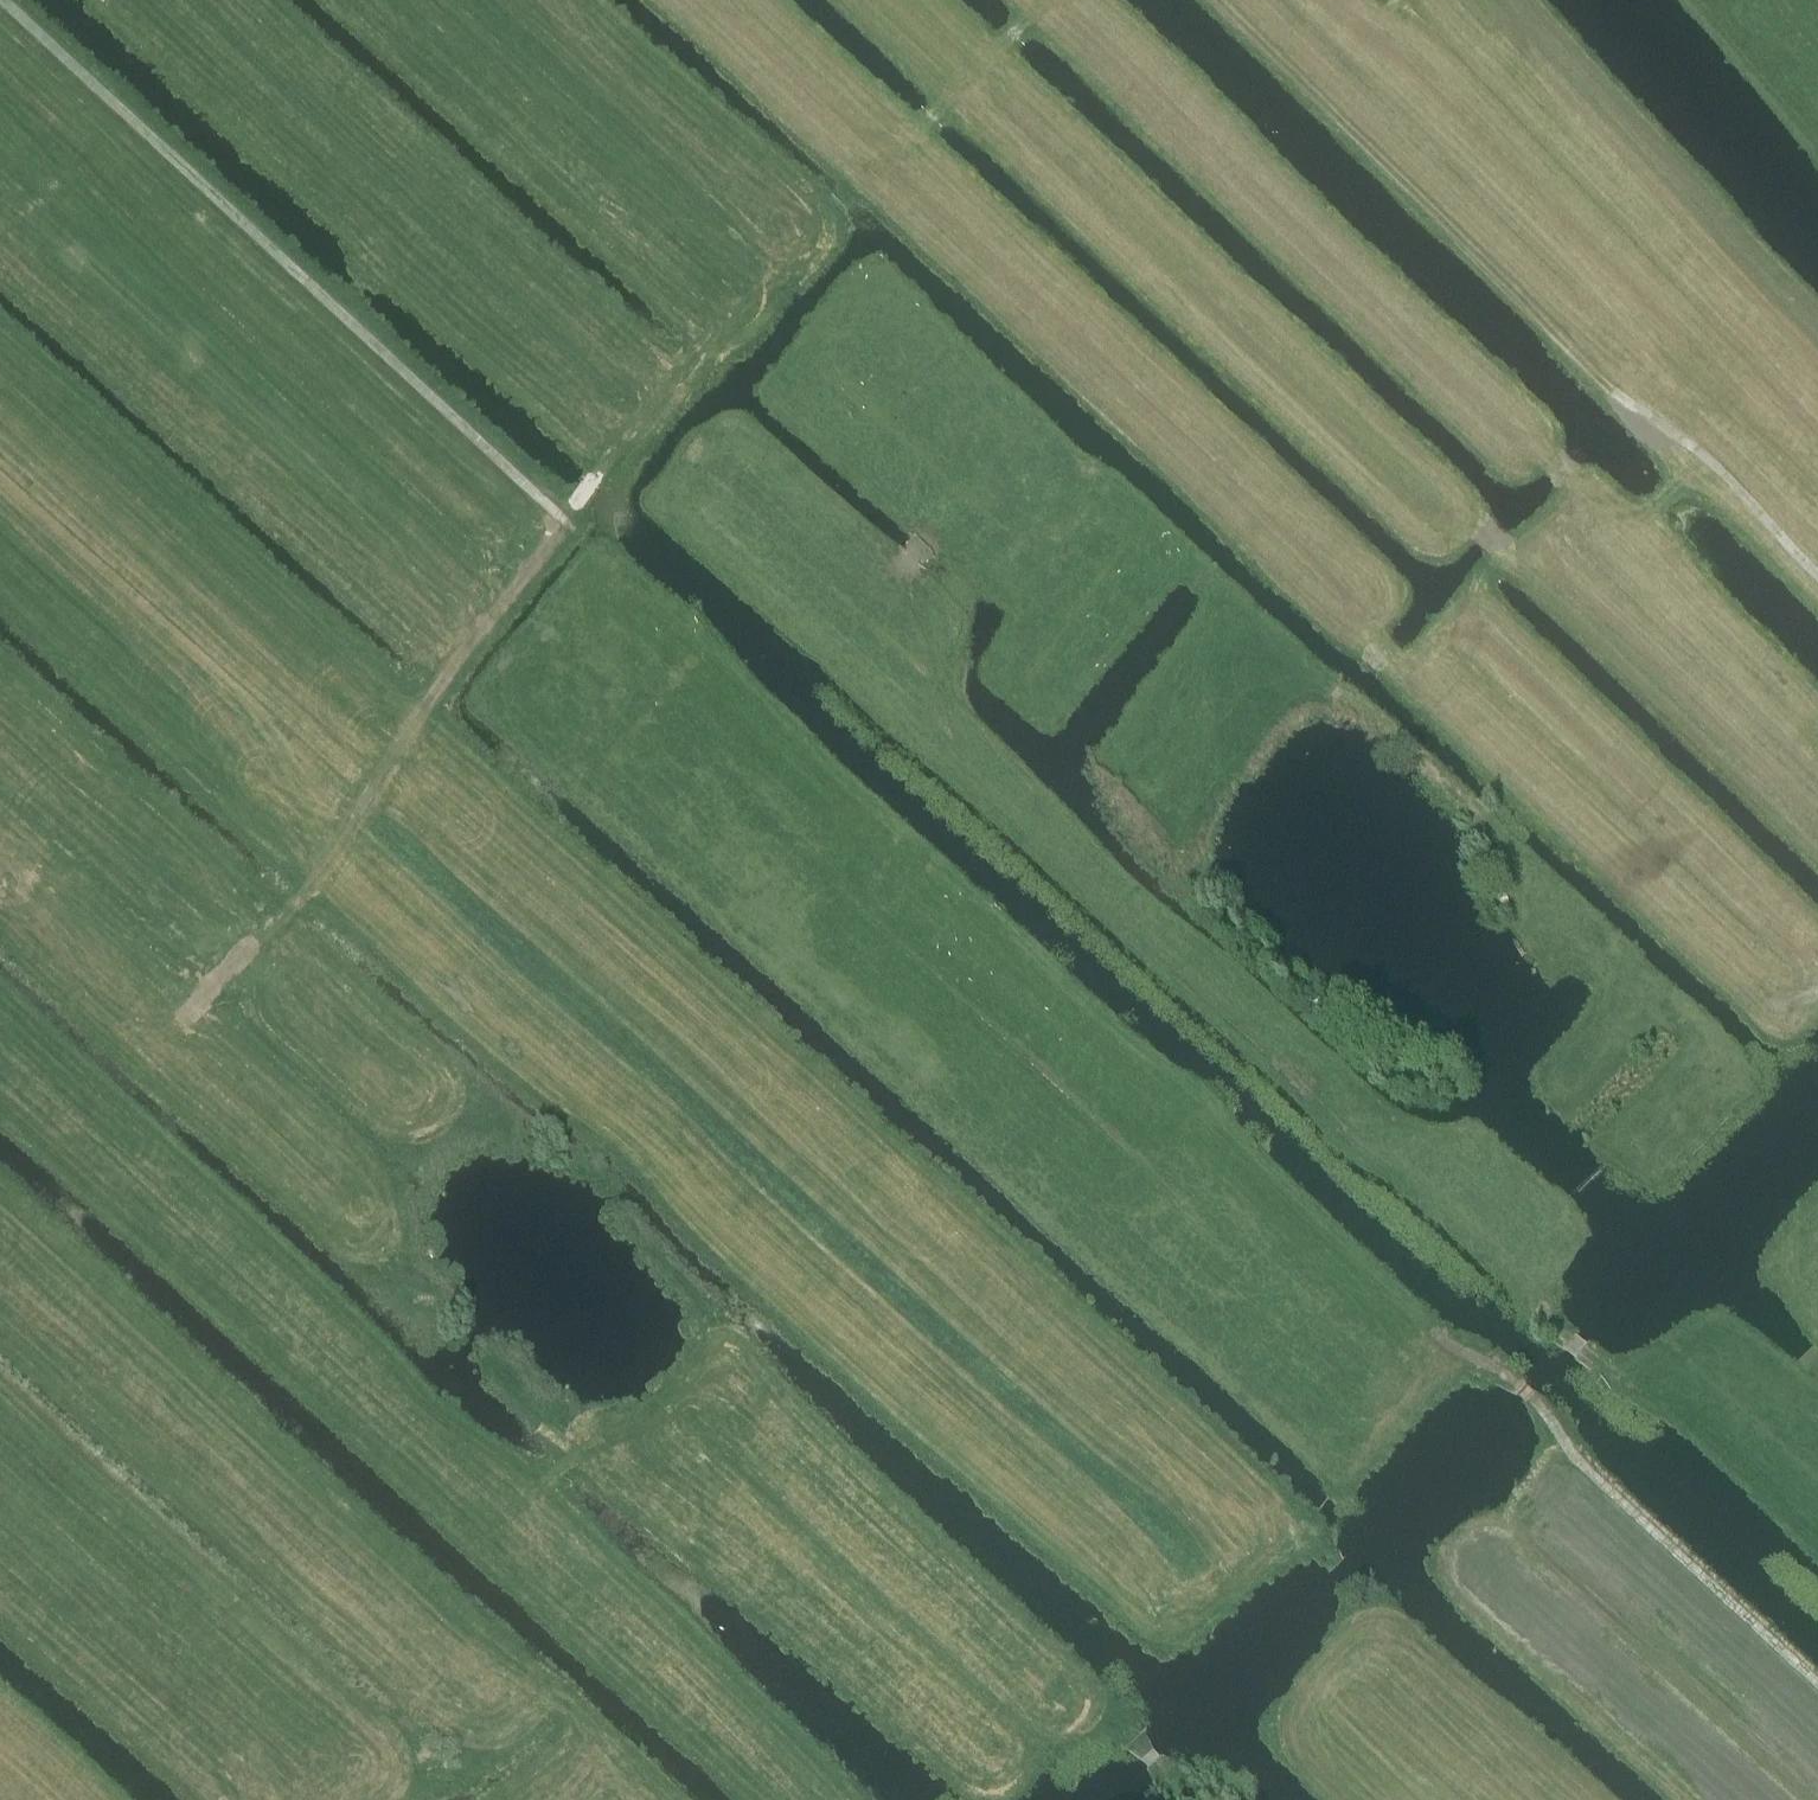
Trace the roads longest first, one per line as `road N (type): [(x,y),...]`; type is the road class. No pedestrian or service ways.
road 1 (track): [(1817,1684),(1576,1460),(1547,1415),(1396,1299),(3,0)]
road 2 (track): [(281,917),(562,519),(1051,0)]
road 3 (track): [(1210,0),(1617,394),(1702,452),(1817,568)]

